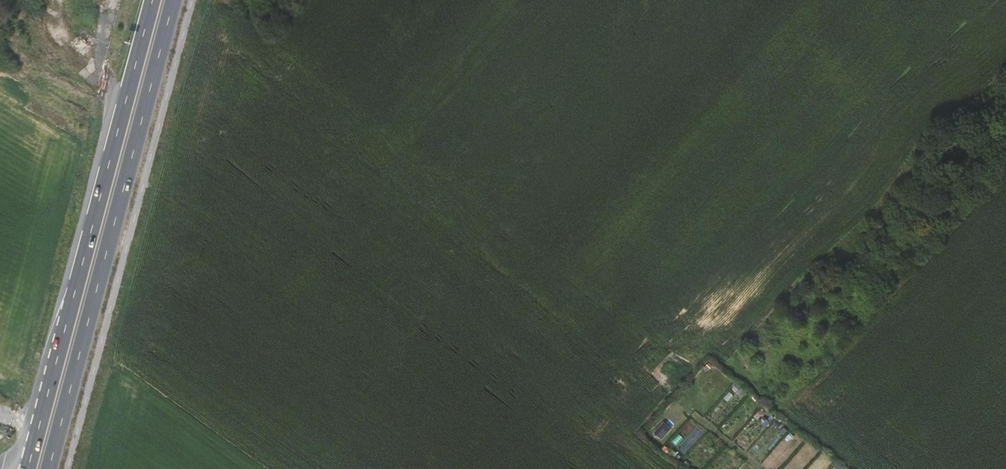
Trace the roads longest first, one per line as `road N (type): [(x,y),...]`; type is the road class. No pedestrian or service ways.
road 1 (trunk): [(156,0),(30,468)]
road 2 (trunk): [(49,468),(174,0)]

